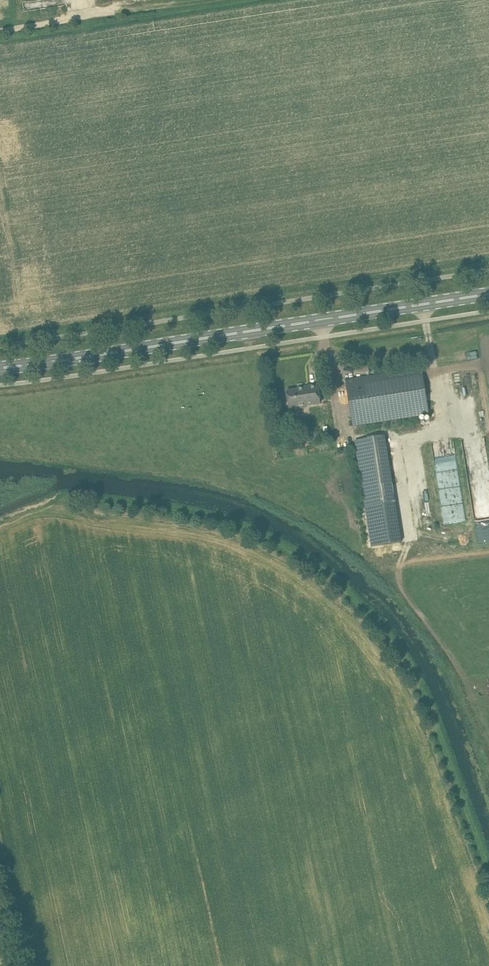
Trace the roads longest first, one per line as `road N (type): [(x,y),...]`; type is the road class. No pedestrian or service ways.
road 1 (primary): [(0,368),(488,295)]

